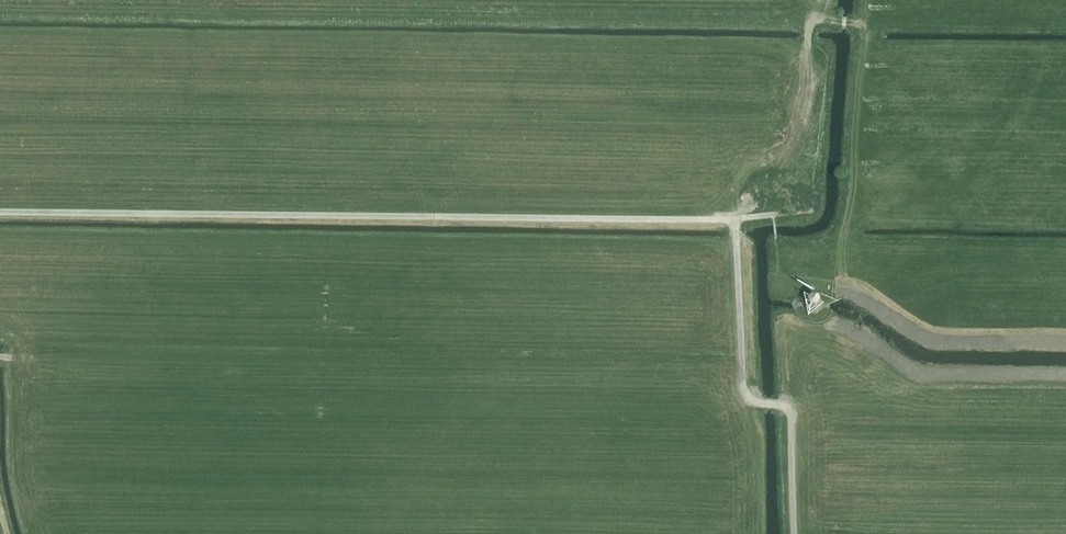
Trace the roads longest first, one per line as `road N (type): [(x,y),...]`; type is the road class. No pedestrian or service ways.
road 1 (track): [(0,211),(733,220),(791,212)]
road 2 (track): [(796,533),(791,411),(747,397),(738,381),(733,220)]
road 3 (track): [(819,0),(803,59),(803,155),(791,212)]

